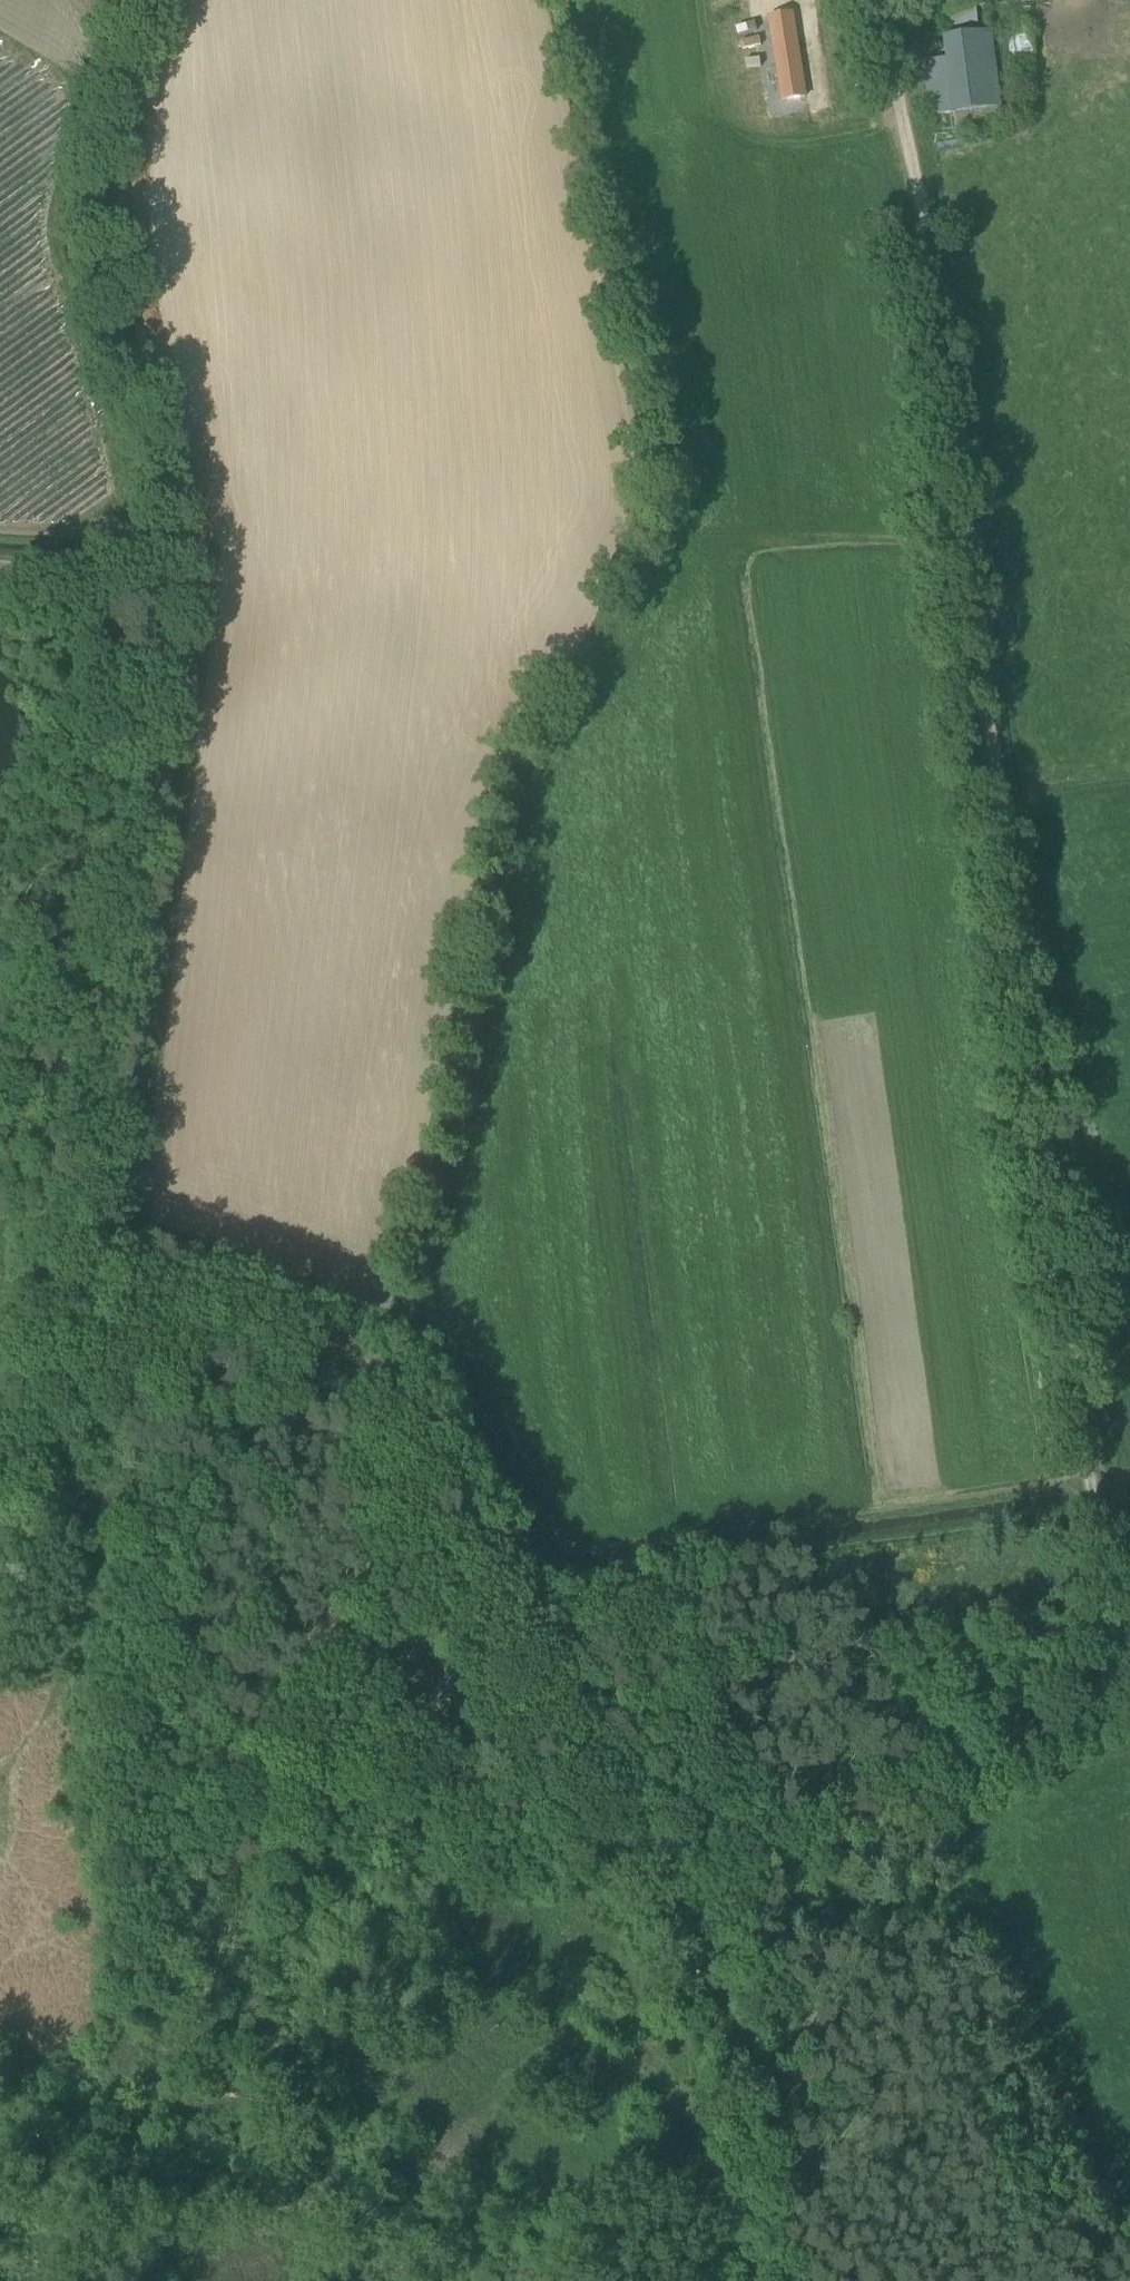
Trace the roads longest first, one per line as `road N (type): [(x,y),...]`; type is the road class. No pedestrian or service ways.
road 1 (track): [(693,1919),(1059,1730),(1086,1712),(1112,1669),(1115,1624),(1089,1491),(889,0)]
road 2 (track): [(814,2280),(788,2135),(693,1919),(371,1368),(97,1254),(105,1031),(164,575),(0,564)]

